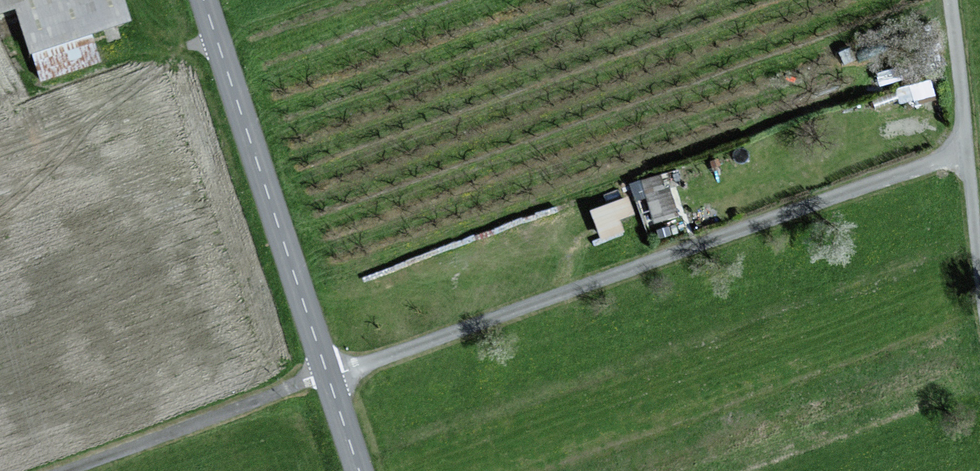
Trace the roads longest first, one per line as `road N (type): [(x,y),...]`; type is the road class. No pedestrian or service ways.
road 1 (unclassified): [(966,154),(328,378)]
road 2 (tertiary): [(202,0),(328,378)]
road 3 (track): [(61,470),(328,378)]
road 4 (unclassified): [(966,154),(950,0)]

